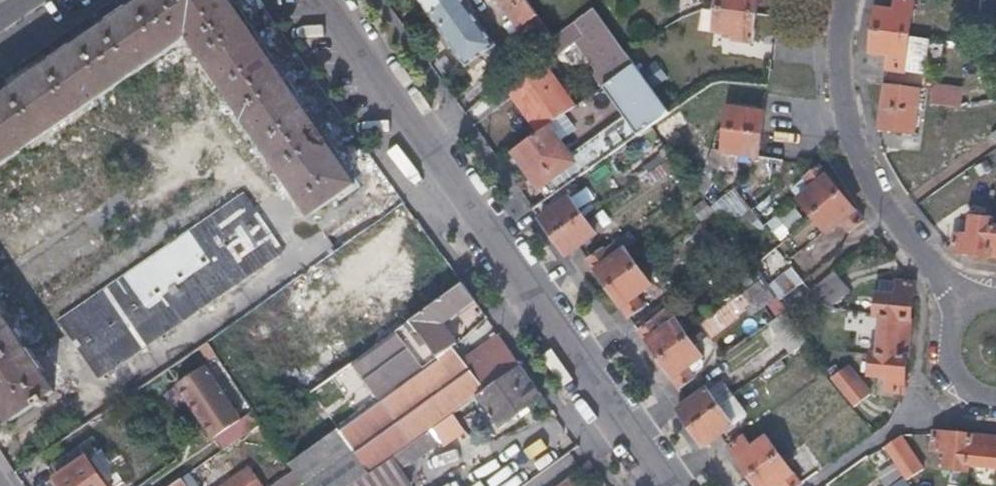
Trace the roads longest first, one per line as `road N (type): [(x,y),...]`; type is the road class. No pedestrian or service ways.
road 1 (residential): [(676,485),(330,0)]
road 2 (residential): [(862,0),(852,95),(901,221),(970,311)]

